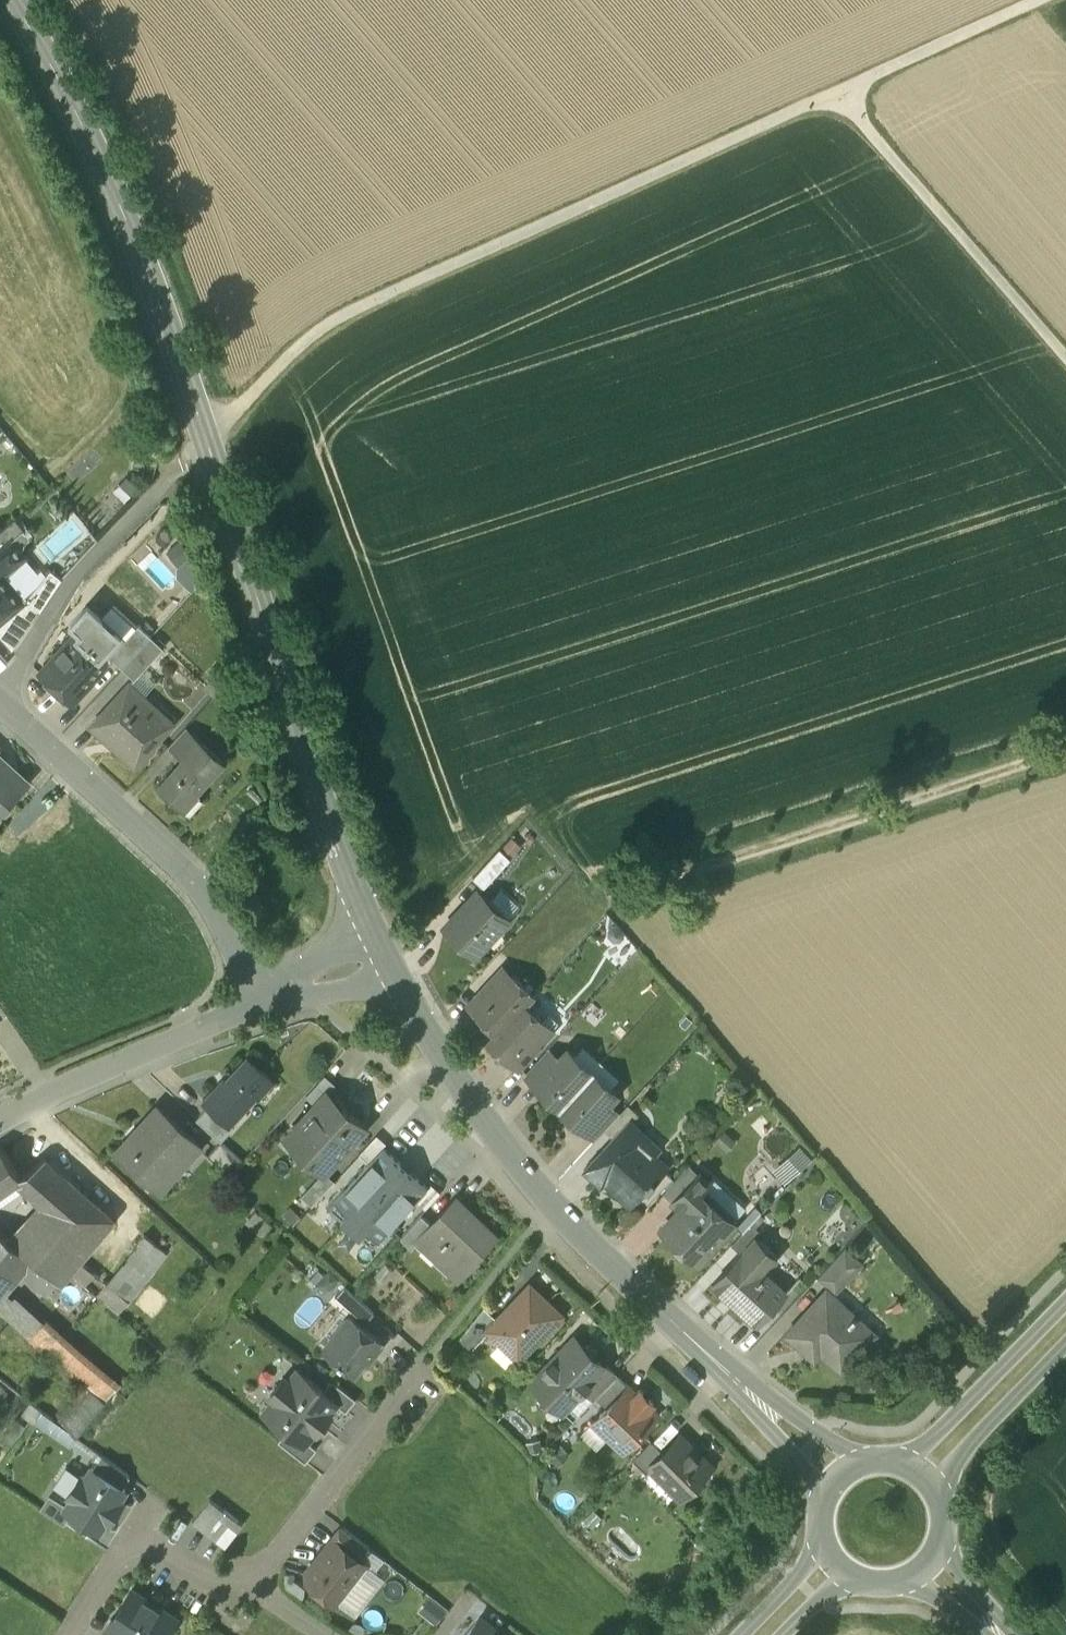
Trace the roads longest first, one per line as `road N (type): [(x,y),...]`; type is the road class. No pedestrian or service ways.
road 1 (tertiary): [(378,936),(338,849),(140,231),(18,0)]
road 2 (track): [(206,443),(335,320),(1039,0)]
road 3 (tertiary): [(765,1405),(554,1206),(396,973)]
road 4 (track): [(616,894),(1065,752)]
road 5 (residential): [(0,706),(190,879),(269,1002)]
road 6 (track): [(841,95),(1065,361)]
road 7 (residential): [(269,1002),(0,1116)]
road 8 (residential): [(256,1582),(432,1354)]
road 9 (secondary): [(1065,1298),(924,1443),(896,1458)]
road 10 (secondary): [(939,1496),(953,1466),(1065,1343)]
road 11 (residential): [(135,1538),(210,1579),(256,1582)]
road 12 (secondary): [(824,1536),(738,1634)]
road 13 (tertiary): [(1020,1634),(938,1541)]
road 14 (tertiary): [(870,1457),(782,1403),(765,1405)]

